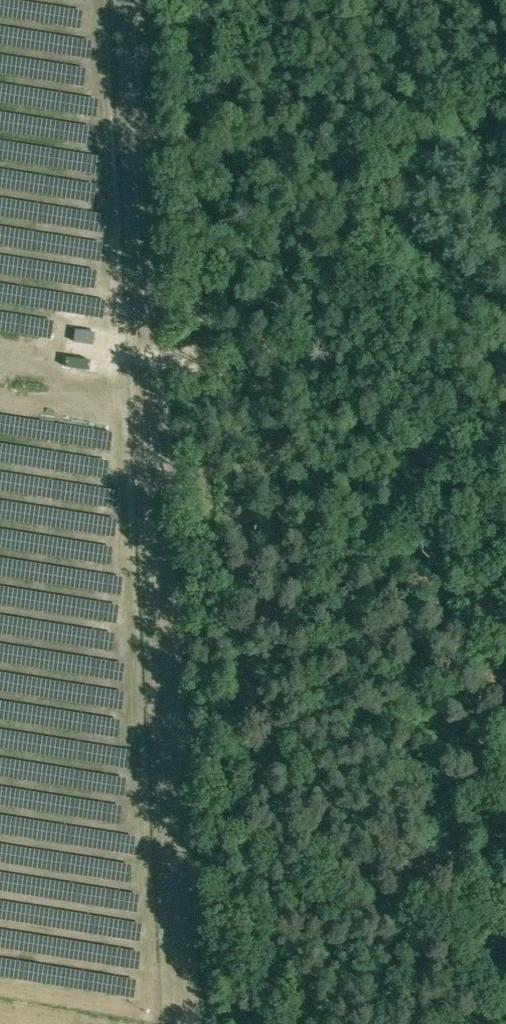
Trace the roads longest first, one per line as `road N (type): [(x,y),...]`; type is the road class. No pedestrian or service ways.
road 1 (track): [(176,0),(238,1023)]
road 2 (track): [(505,1020),(458,892),(485,603),(372,268),(331,207)]
road 3 (track): [(505,148),(442,92),(395,96),(347,122),(331,207)]

